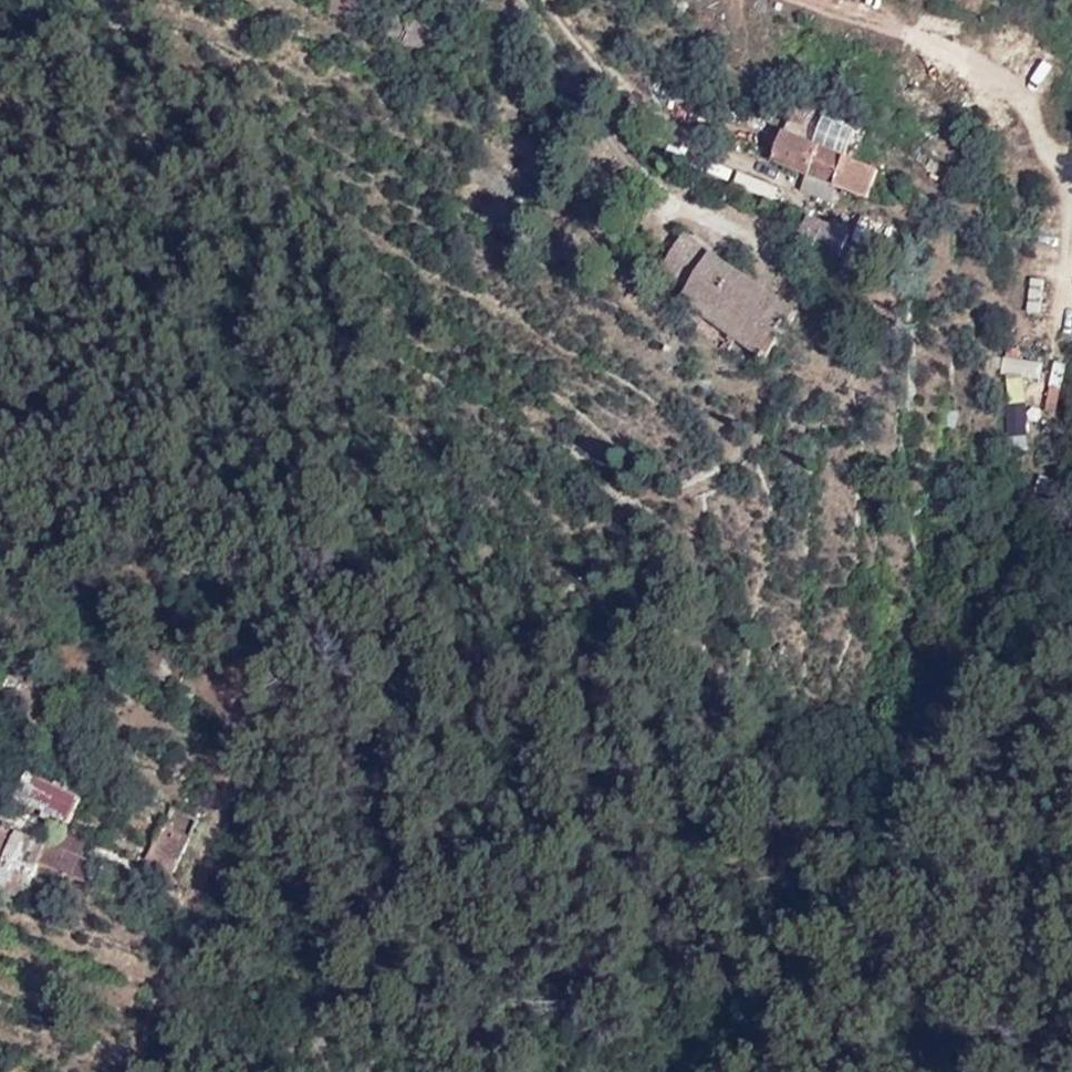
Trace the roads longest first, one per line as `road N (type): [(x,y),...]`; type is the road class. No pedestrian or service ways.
road 1 (track): [(1071,190),(1003,83),(907,25),(830,0)]
road 2 (track): [(531,0),(628,135)]

